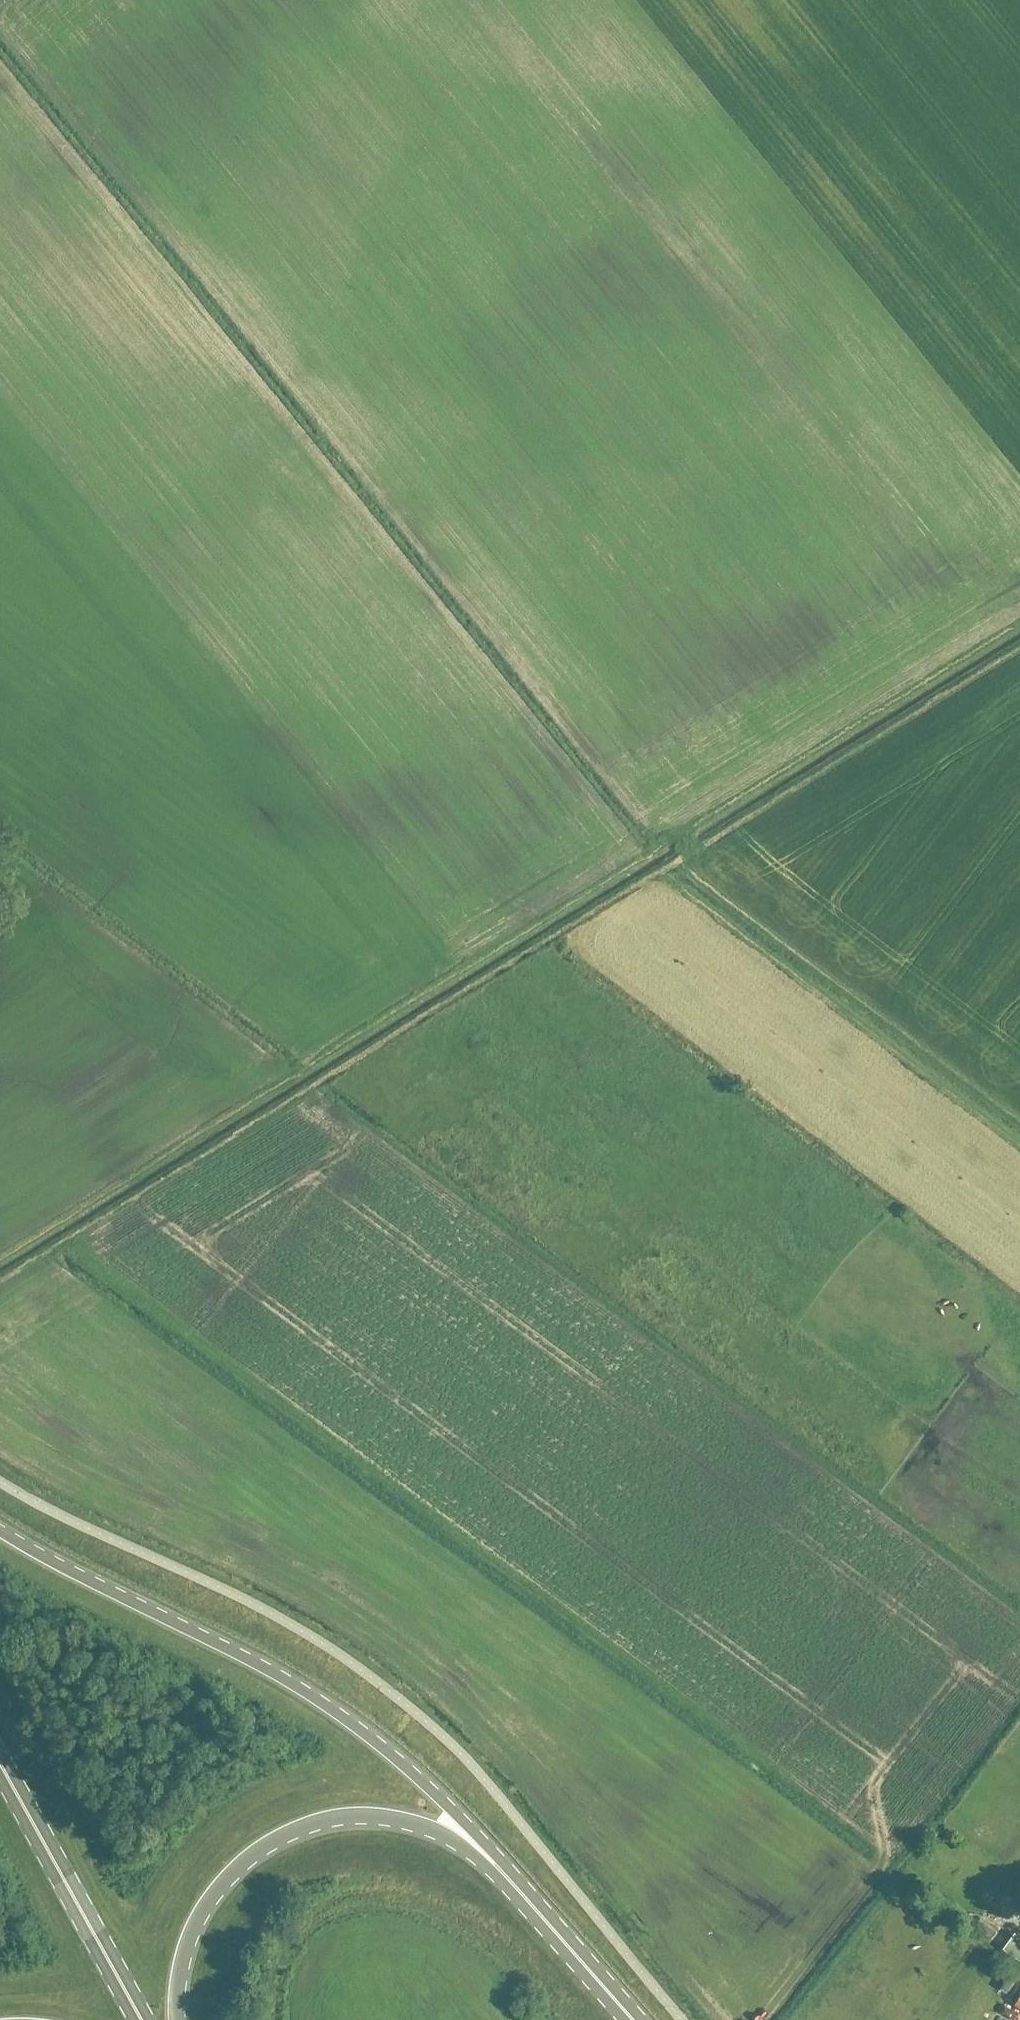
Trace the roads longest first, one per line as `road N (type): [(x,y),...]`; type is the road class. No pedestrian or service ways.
road 1 (primary): [(473,1846),(391,1758),(281,1681),(0,1527)]
road 2 (primary): [(179,2019),(186,1943),(213,1892),(242,1860),(321,1824),(387,1817),(473,1846)]
road 3 (primary): [(140,2019),(0,1764)]
road 4 (primary): [(627,2019),(473,1846)]

